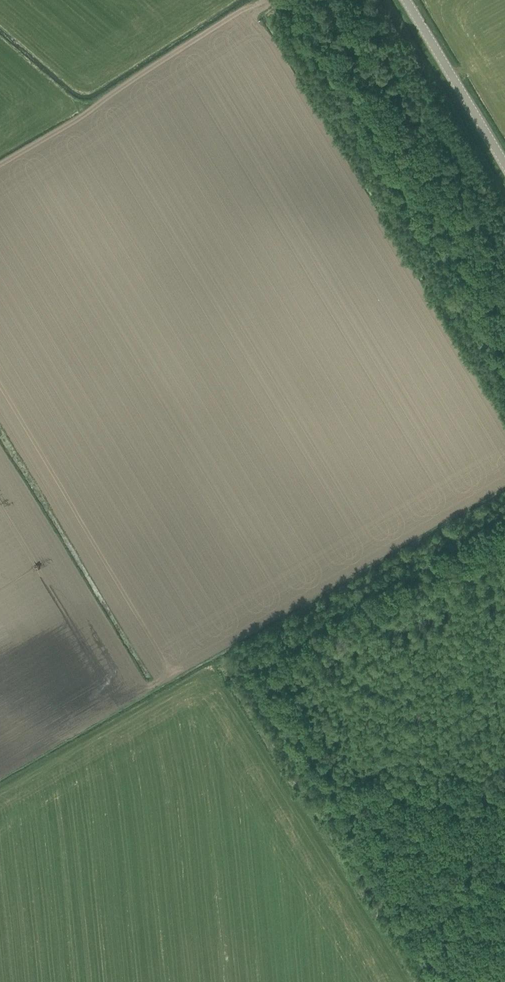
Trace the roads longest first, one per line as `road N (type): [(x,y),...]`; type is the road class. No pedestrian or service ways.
road 1 (unclassified): [(504,157),(412,0)]

